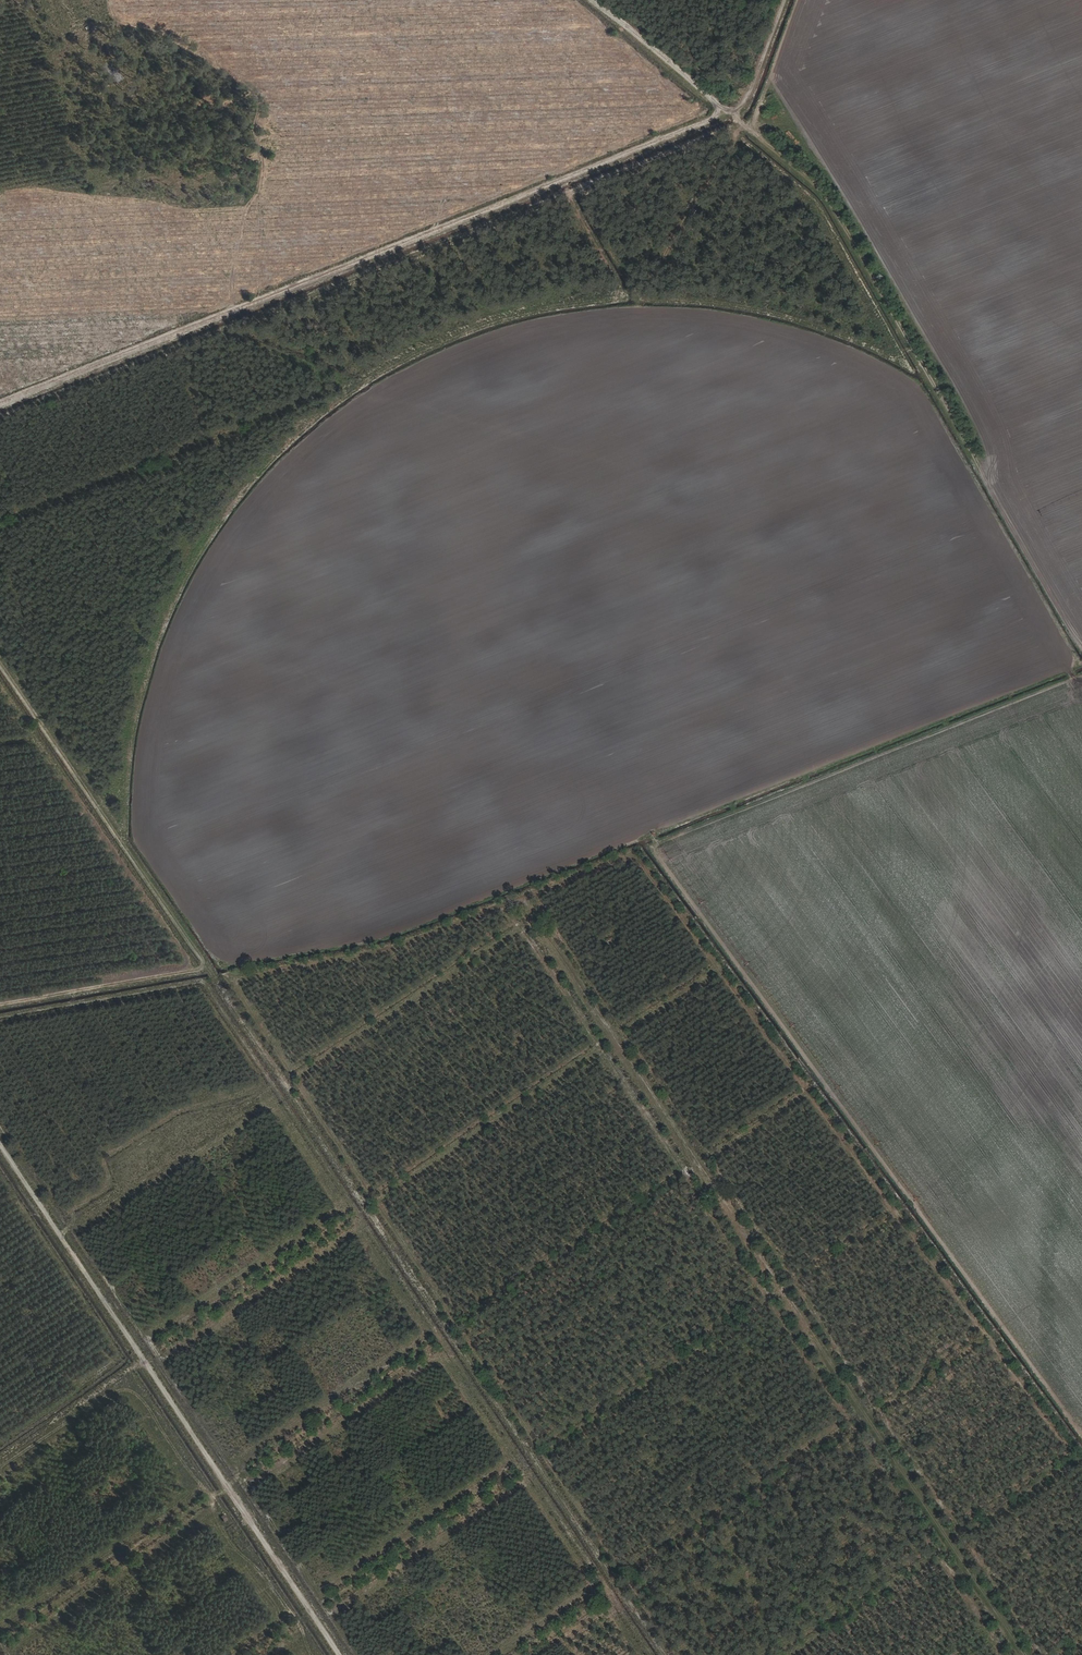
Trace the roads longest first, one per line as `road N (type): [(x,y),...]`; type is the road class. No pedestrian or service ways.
road 1 (track): [(0,404),(716,119),(750,93),(785,0)]
road 2 (track): [(598,0),(826,196),(1081,642)]
road 3 (track): [(0,1142),(342,1654)]
road 4 (track): [(0,1004),(200,970),(205,961),(0,663)]
road 5 (track): [(642,830),(1066,669),(1081,678)]

